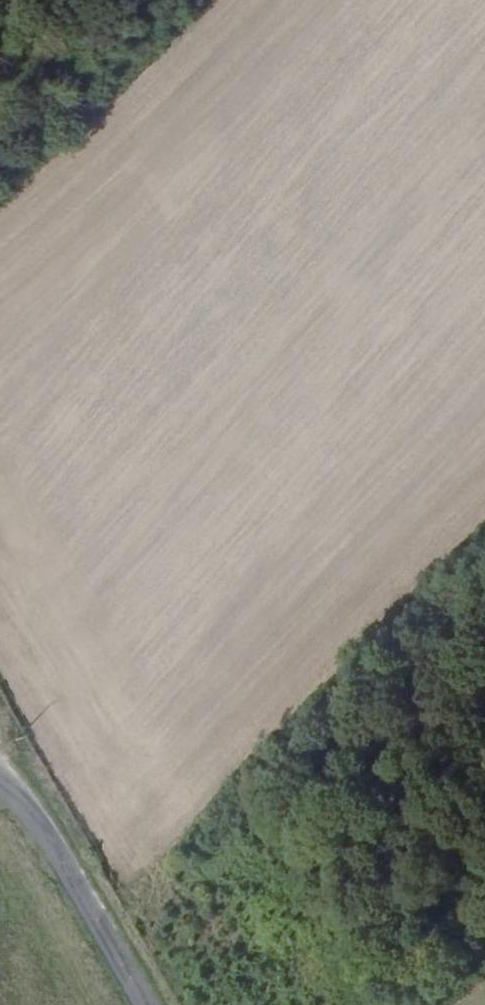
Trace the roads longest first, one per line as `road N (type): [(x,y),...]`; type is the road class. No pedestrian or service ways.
road 1 (tertiary): [(0,775),(19,788),(145,1004)]

